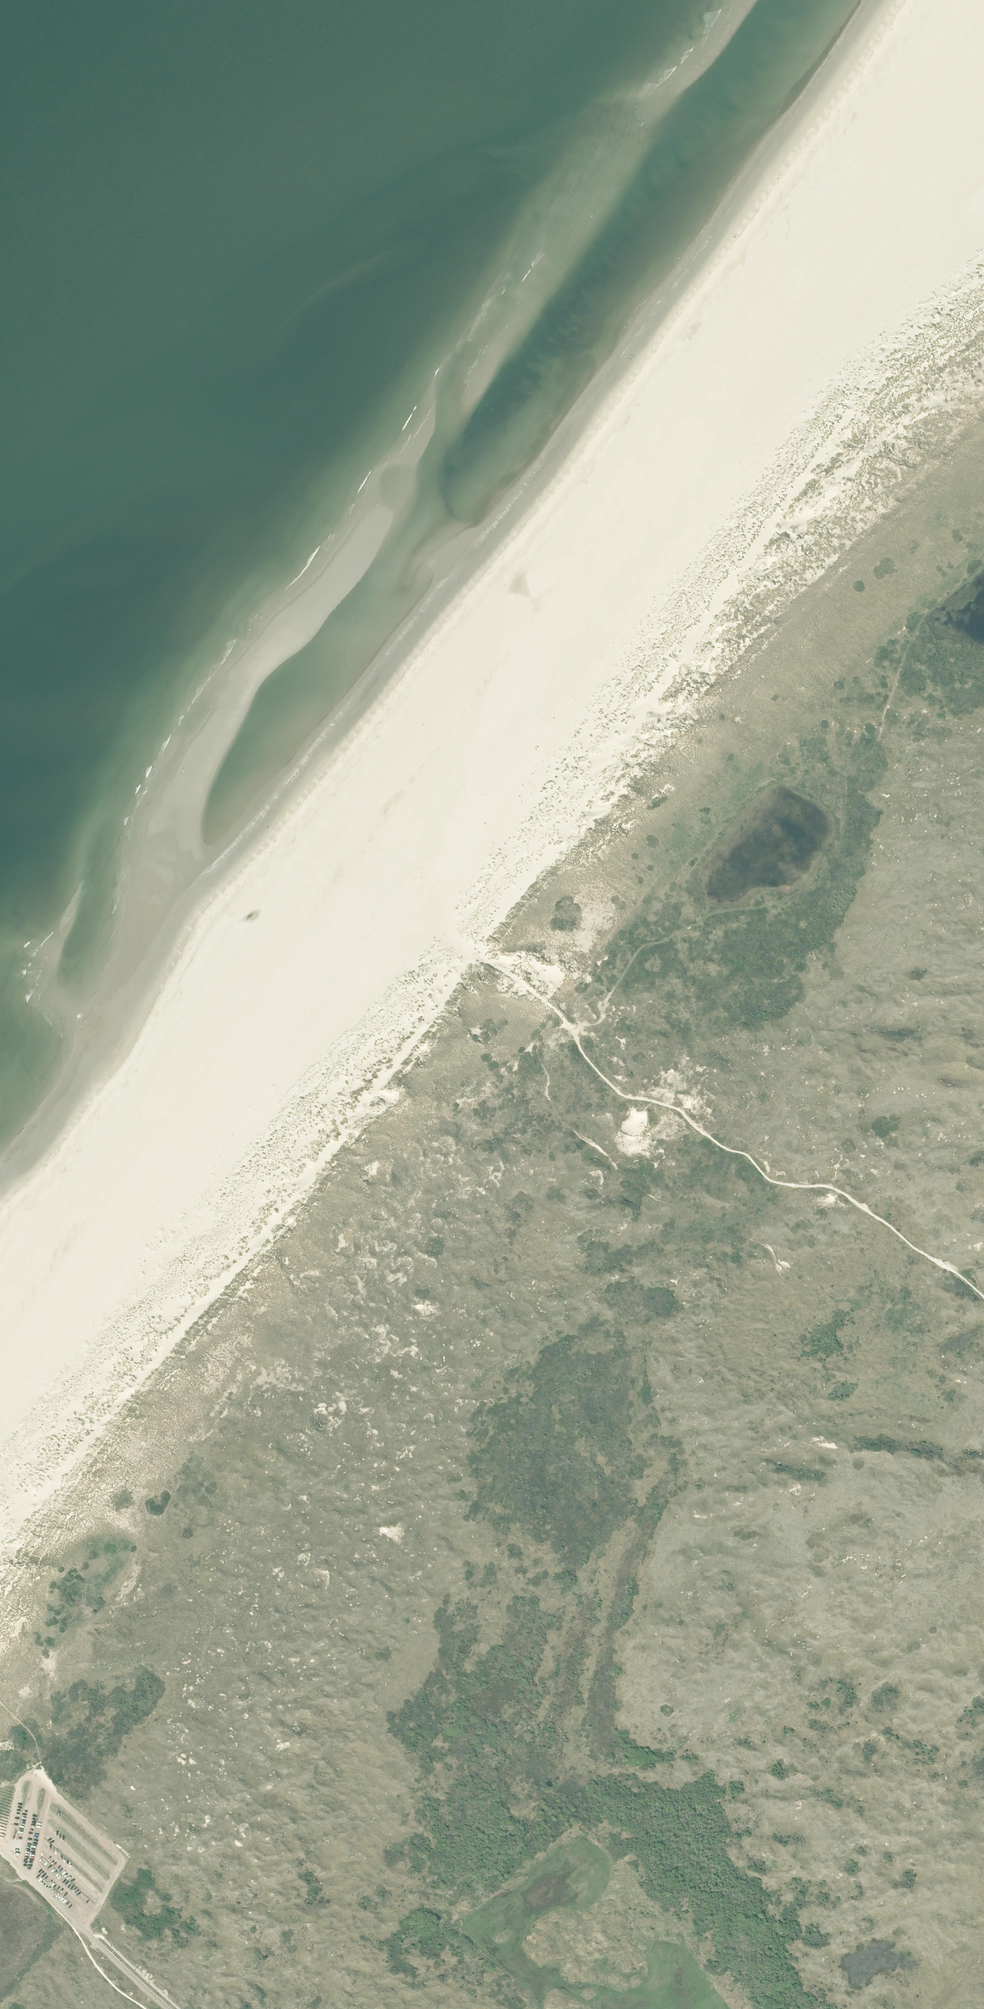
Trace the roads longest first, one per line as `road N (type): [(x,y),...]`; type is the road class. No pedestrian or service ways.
road 1 (track): [(983,564),(918,625),(876,746),(842,772),(842,835),(816,886),(780,902),(714,913),(643,946),(599,1021),(570,1028)]
road 2 (track): [(983,1300),(836,1191),(772,1182),(681,1113),(615,1092),(547,1004),(448,937)]
road 3 (unclassified): [(167,2008),(0,1849)]

